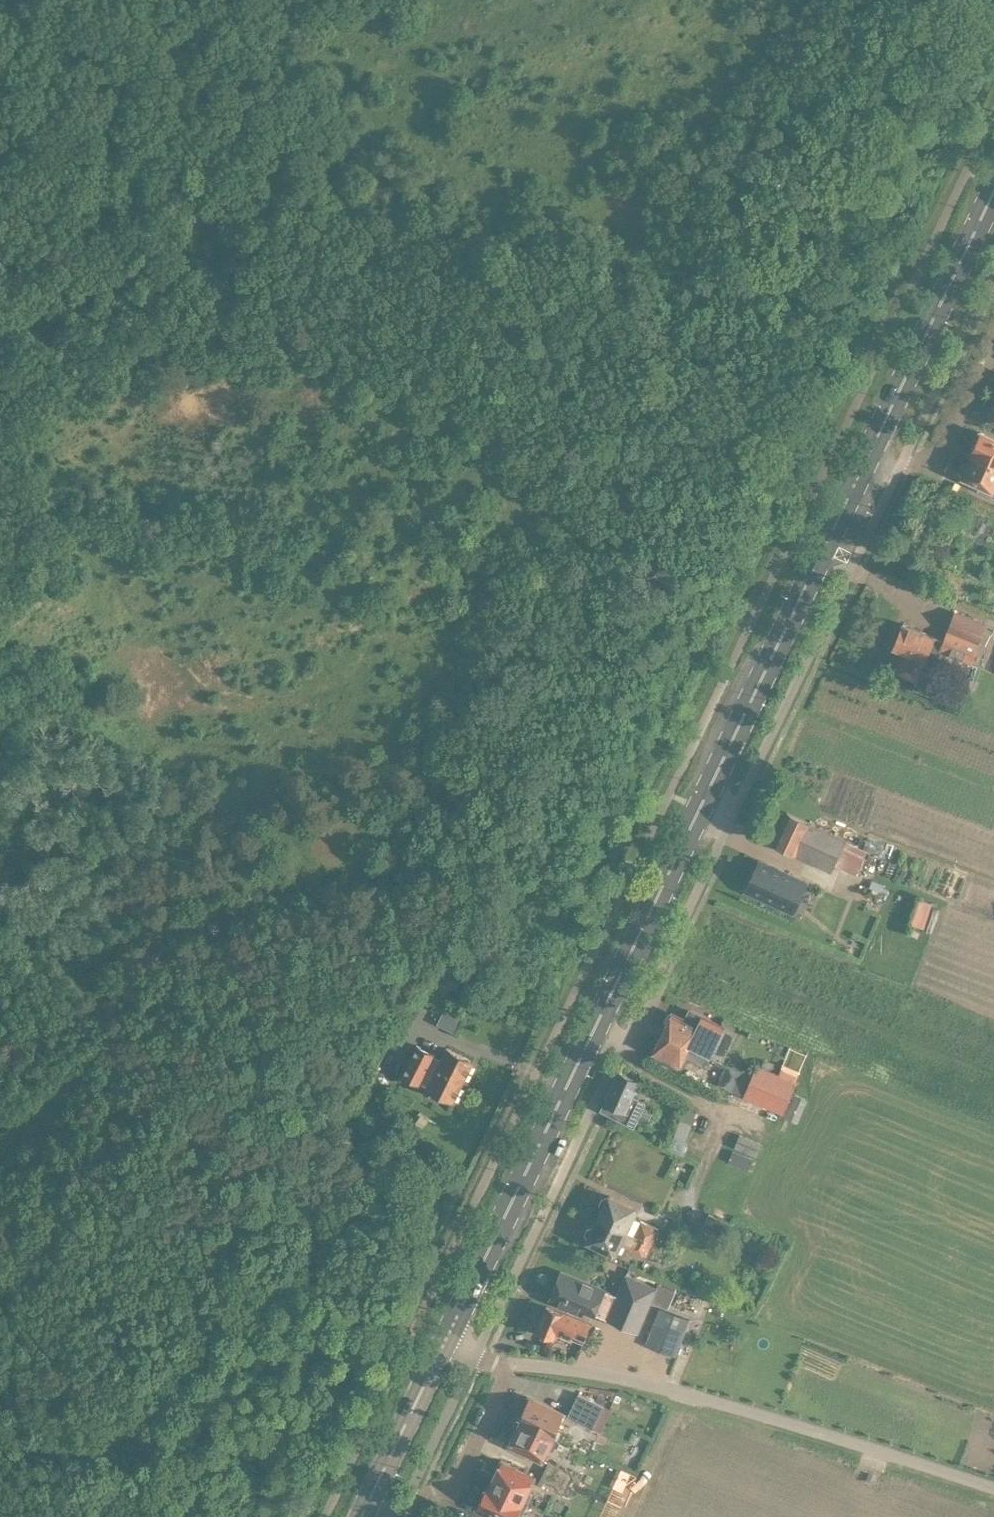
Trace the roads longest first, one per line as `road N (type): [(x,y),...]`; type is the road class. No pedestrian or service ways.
road 1 (secondary): [(448,1340),(863,466)]
road 2 (unclassified): [(510,1364),(677,1393),(993,1488)]
road 3 (secondary): [(863,466),(993,190)]
road 4 (residential): [(510,1364),(454,1491),(377,1487)]
road 5 (residential): [(993,353),(939,462),(863,466)]
road 6 (secondary): [(377,1487),(448,1340)]

